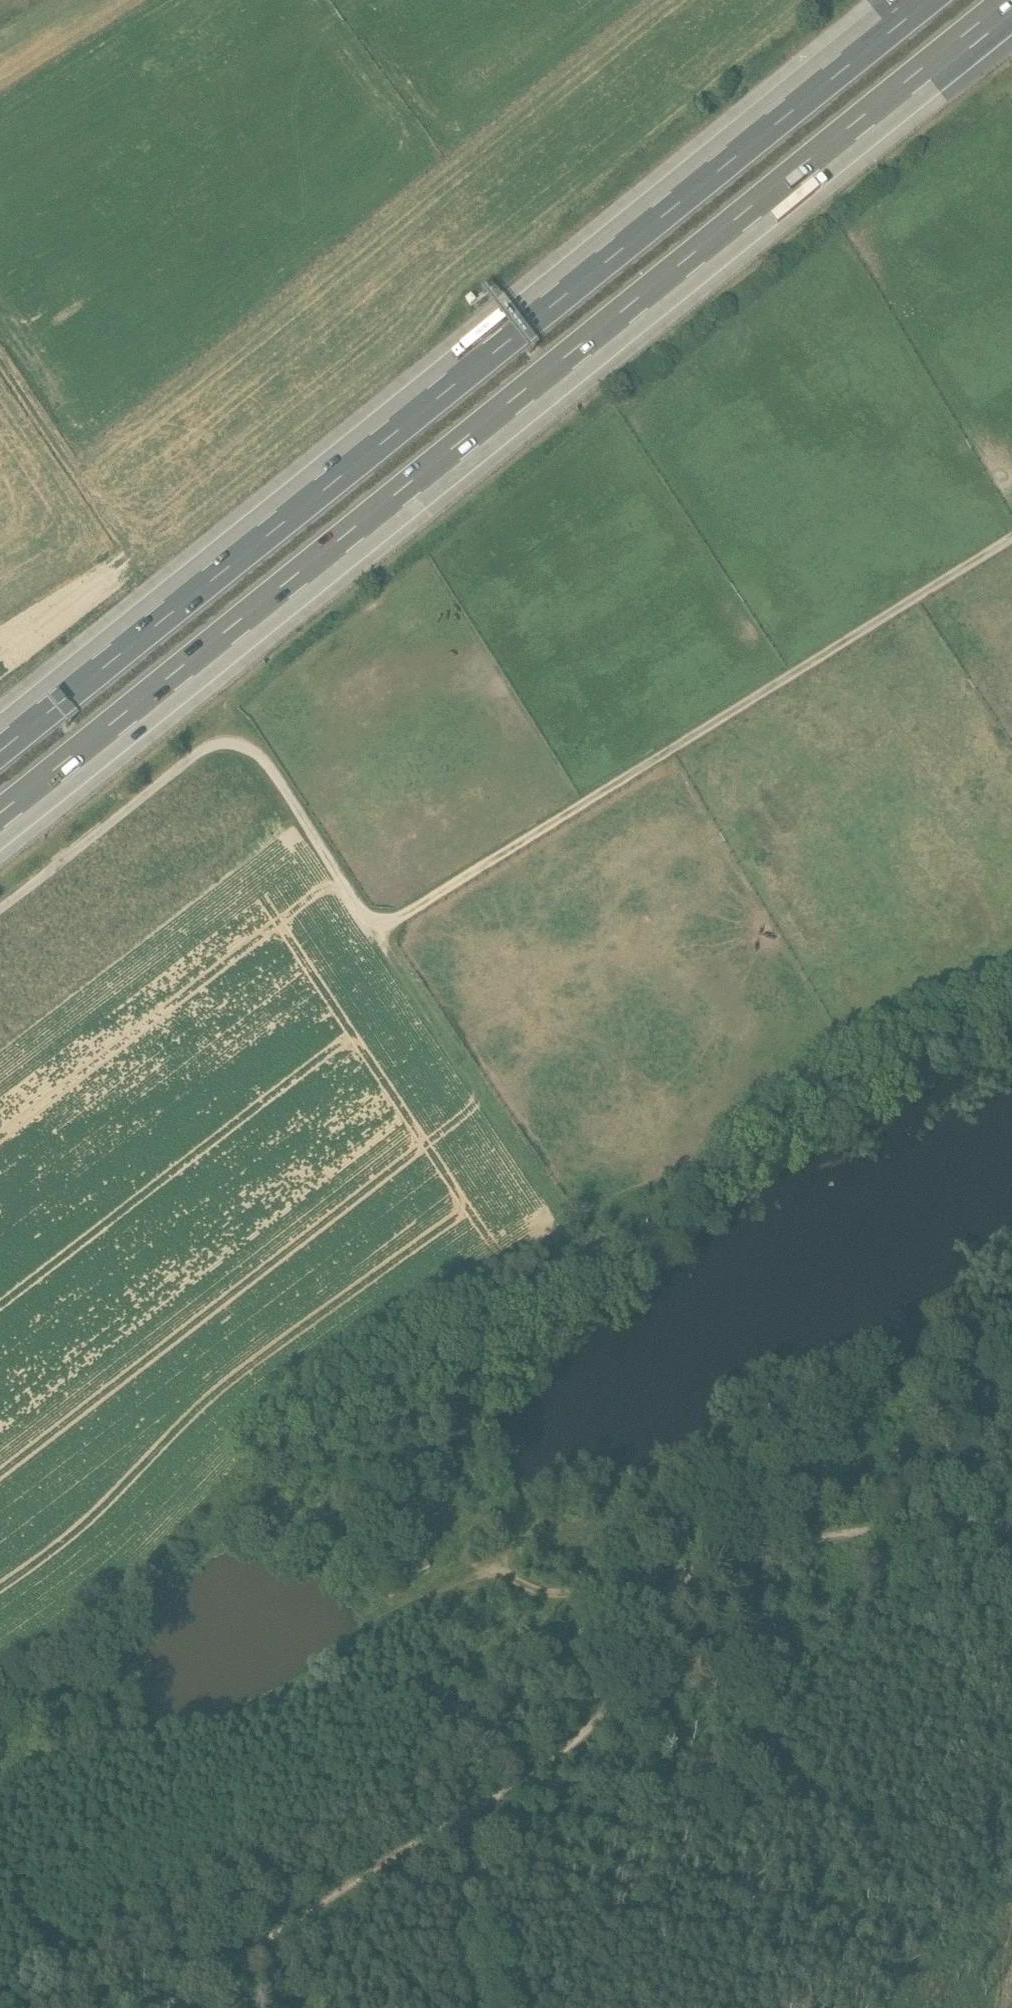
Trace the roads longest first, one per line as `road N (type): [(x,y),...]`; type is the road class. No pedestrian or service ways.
road 1 (motorway): [(0,831),(1011,17)]
road 2 (track): [(1011,540),(378,933),(278,775),(244,743),(207,744),(0,914)]
road 3 (motorway): [(907,0),(515,307),(0,733)]
road 4 (track): [(1011,1532),(942,1523),(816,1541),(693,1571),(647,1630),(604,1715),(566,1754),(289,1924),(171,2007)]
road 5 (track): [(378,933),(576,1246)]
road 6 (track): [(679,1593),(636,1583),(567,1596),(503,1575),(366,1600)]

